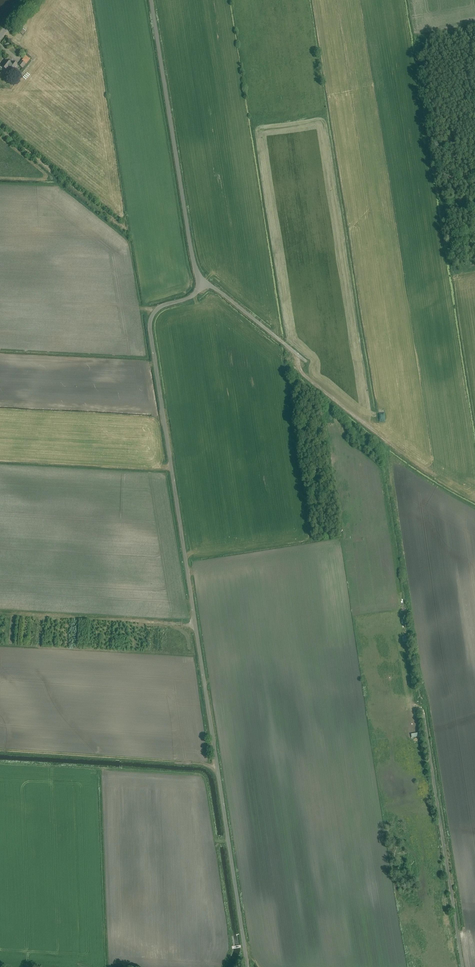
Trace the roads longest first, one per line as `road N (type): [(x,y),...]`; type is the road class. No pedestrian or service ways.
road 1 (unclassified): [(247,966),(150,327),(157,310),(199,285),(151,0)]

